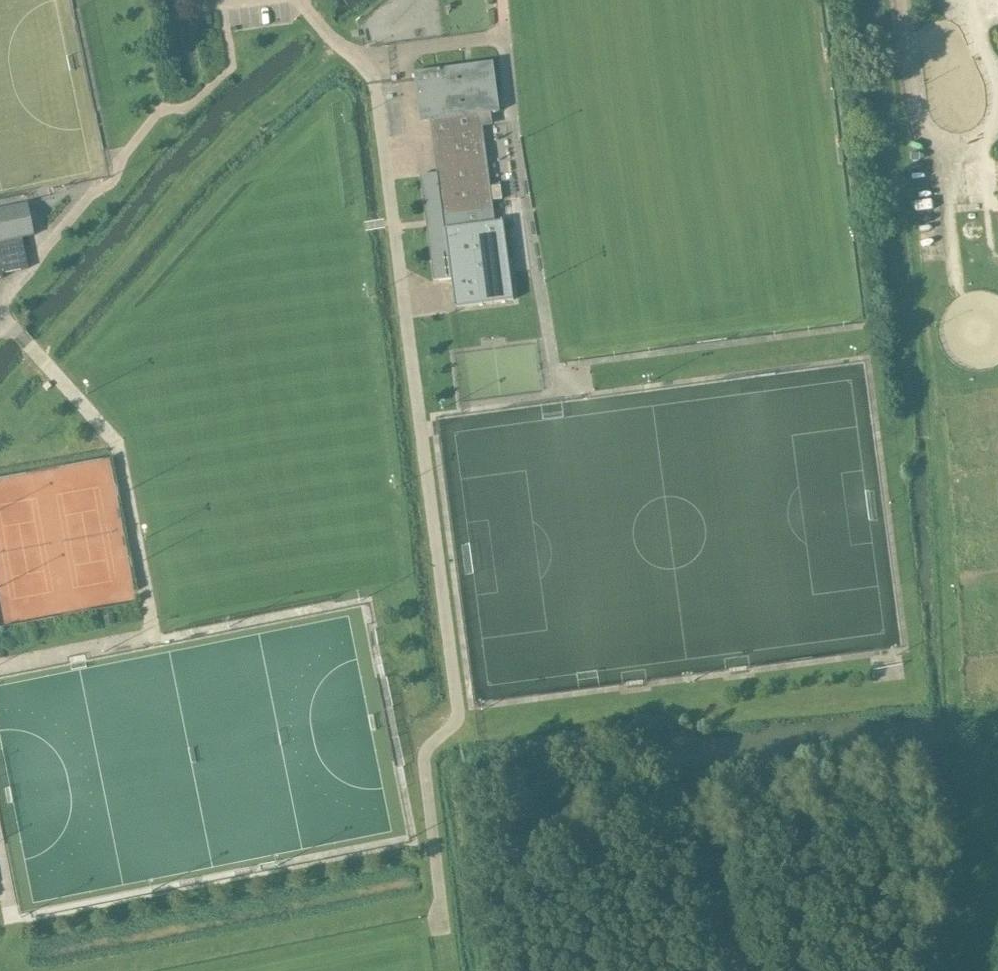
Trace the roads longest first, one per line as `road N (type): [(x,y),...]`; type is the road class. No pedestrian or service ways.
road 1 (track): [(742,970),(705,809),(690,793),(664,785),(460,825)]

